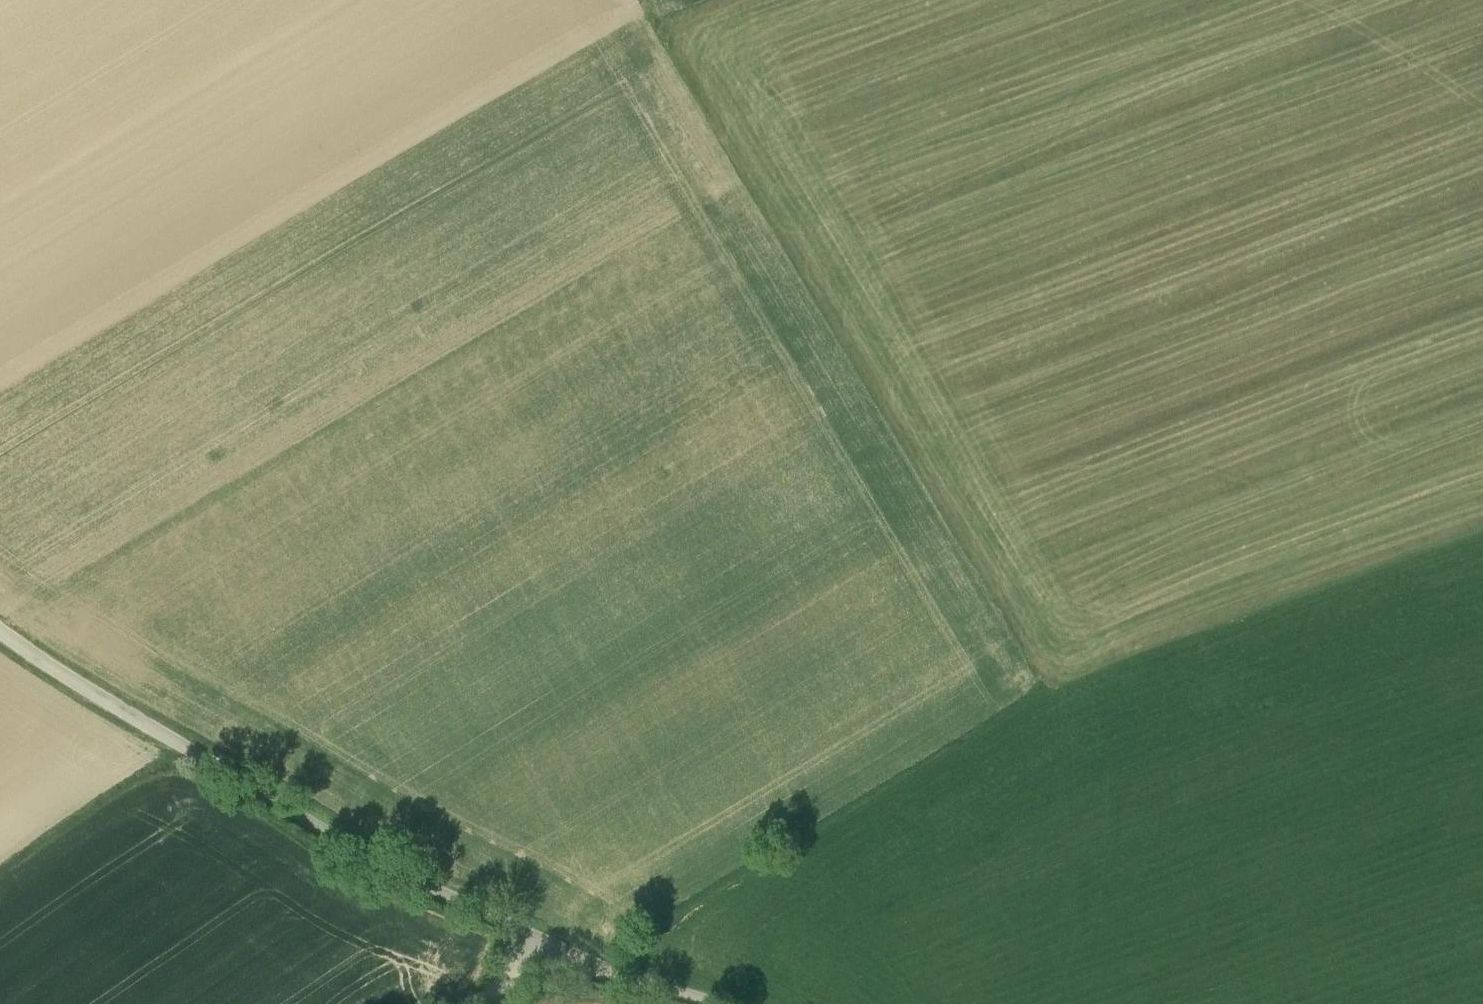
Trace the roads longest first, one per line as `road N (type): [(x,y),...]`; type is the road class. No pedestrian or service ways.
road 1 (unclassified): [(560,949),(368,857),(0,633)]
road 2 (unclassified): [(713,1003),(615,976),(560,949)]

